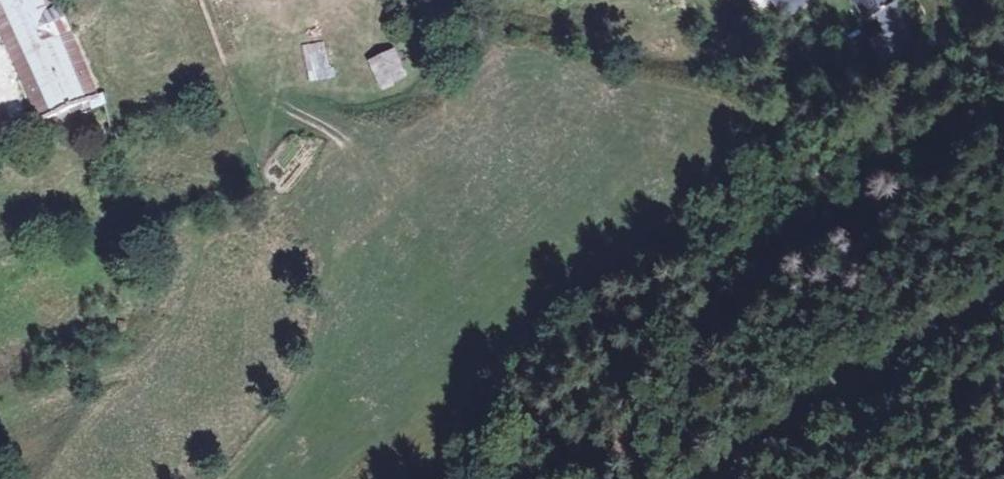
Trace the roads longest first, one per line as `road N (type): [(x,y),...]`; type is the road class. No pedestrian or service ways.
road 1 (track): [(714,478),(886,364),(1003,304)]

